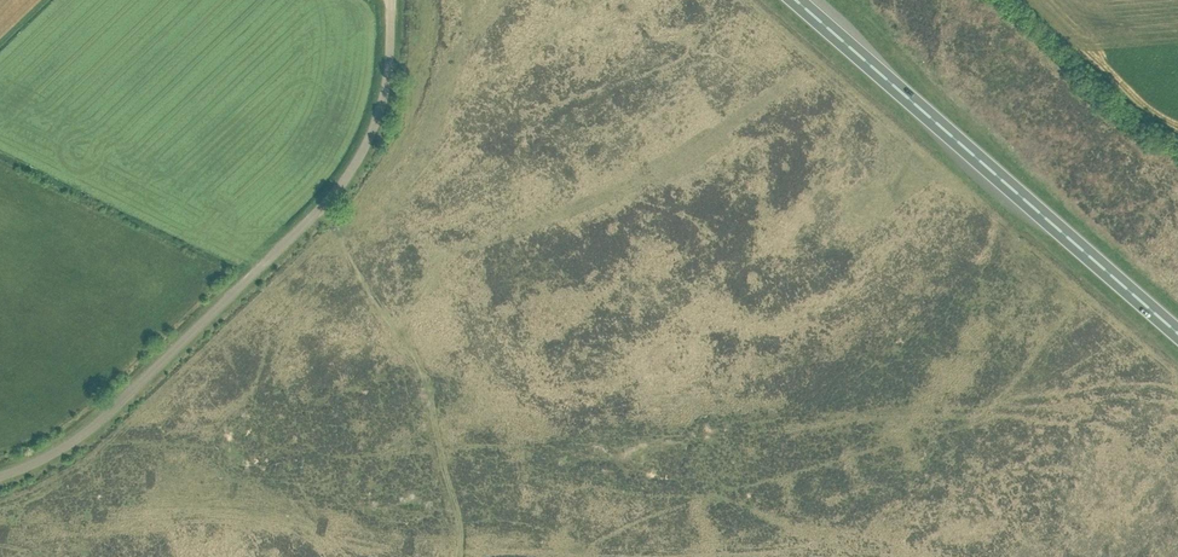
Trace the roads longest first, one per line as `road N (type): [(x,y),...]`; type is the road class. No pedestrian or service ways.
road 1 (unclassified): [(0,478),(71,446),(115,413),(322,205),(349,172),(384,101),(392,0)]
road 2 (trunk): [(1177,333),(798,0)]

